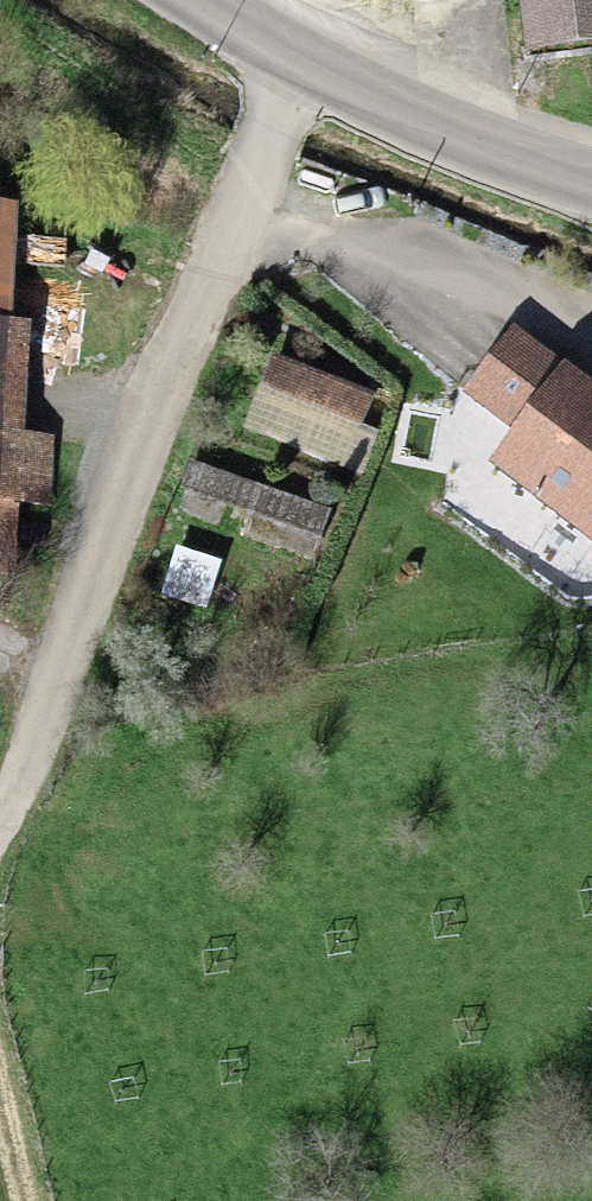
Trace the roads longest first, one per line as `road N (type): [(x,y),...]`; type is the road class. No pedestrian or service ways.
road 1 (residential): [(0,784),(152,395),(292,80)]
road 2 (secondary): [(292,80),(591,200)]
road 3 (secondary): [(173,0),(292,80)]

